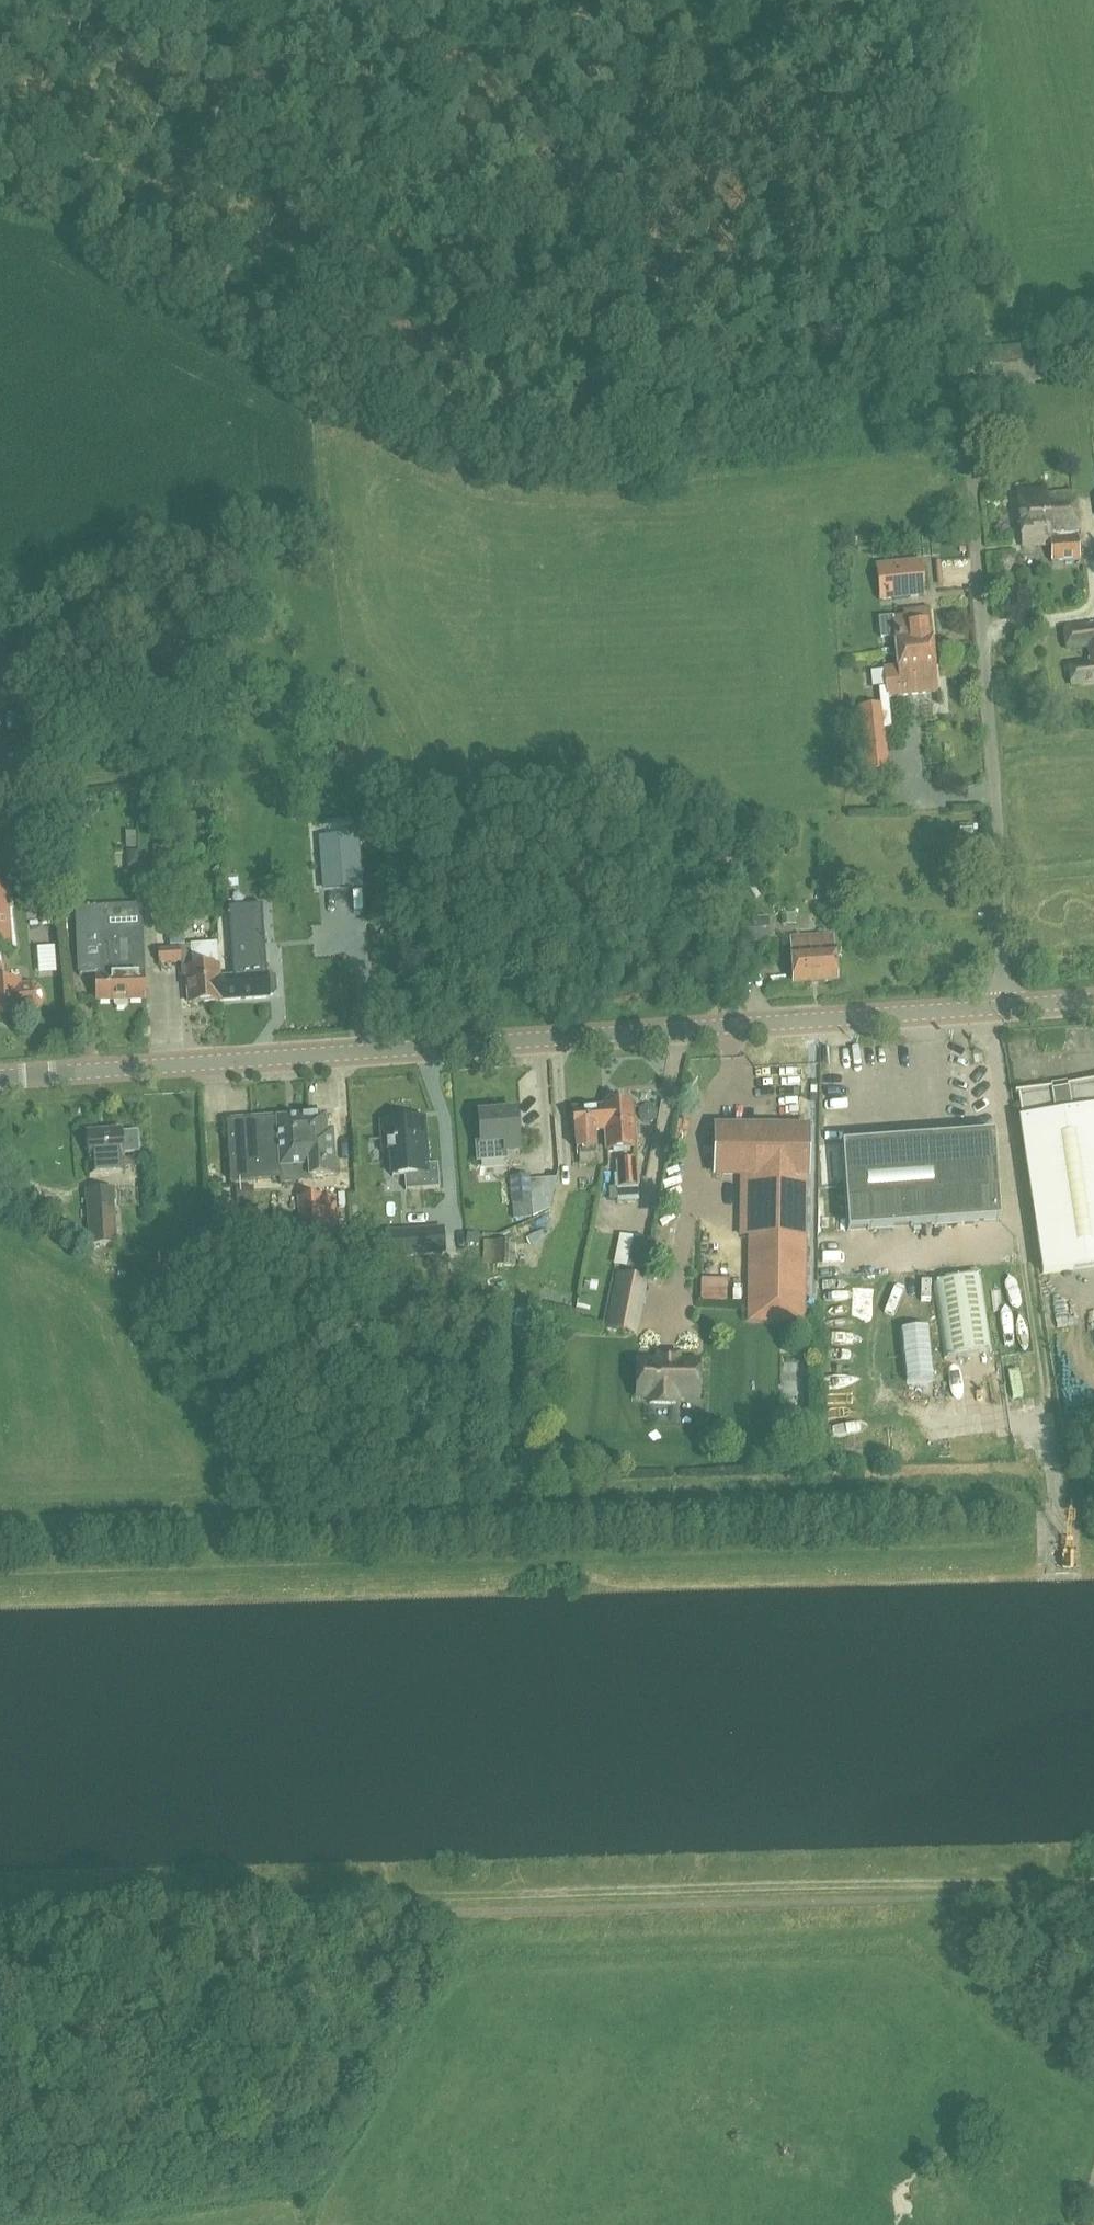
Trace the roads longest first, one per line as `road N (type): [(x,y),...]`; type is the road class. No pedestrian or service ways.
road 1 (track): [(1093,1877),(0,1907)]
road 2 (secondary): [(0,1076),(1005,1007)]
road 3 (unclassified): [(1005,1007),(969,387)]

